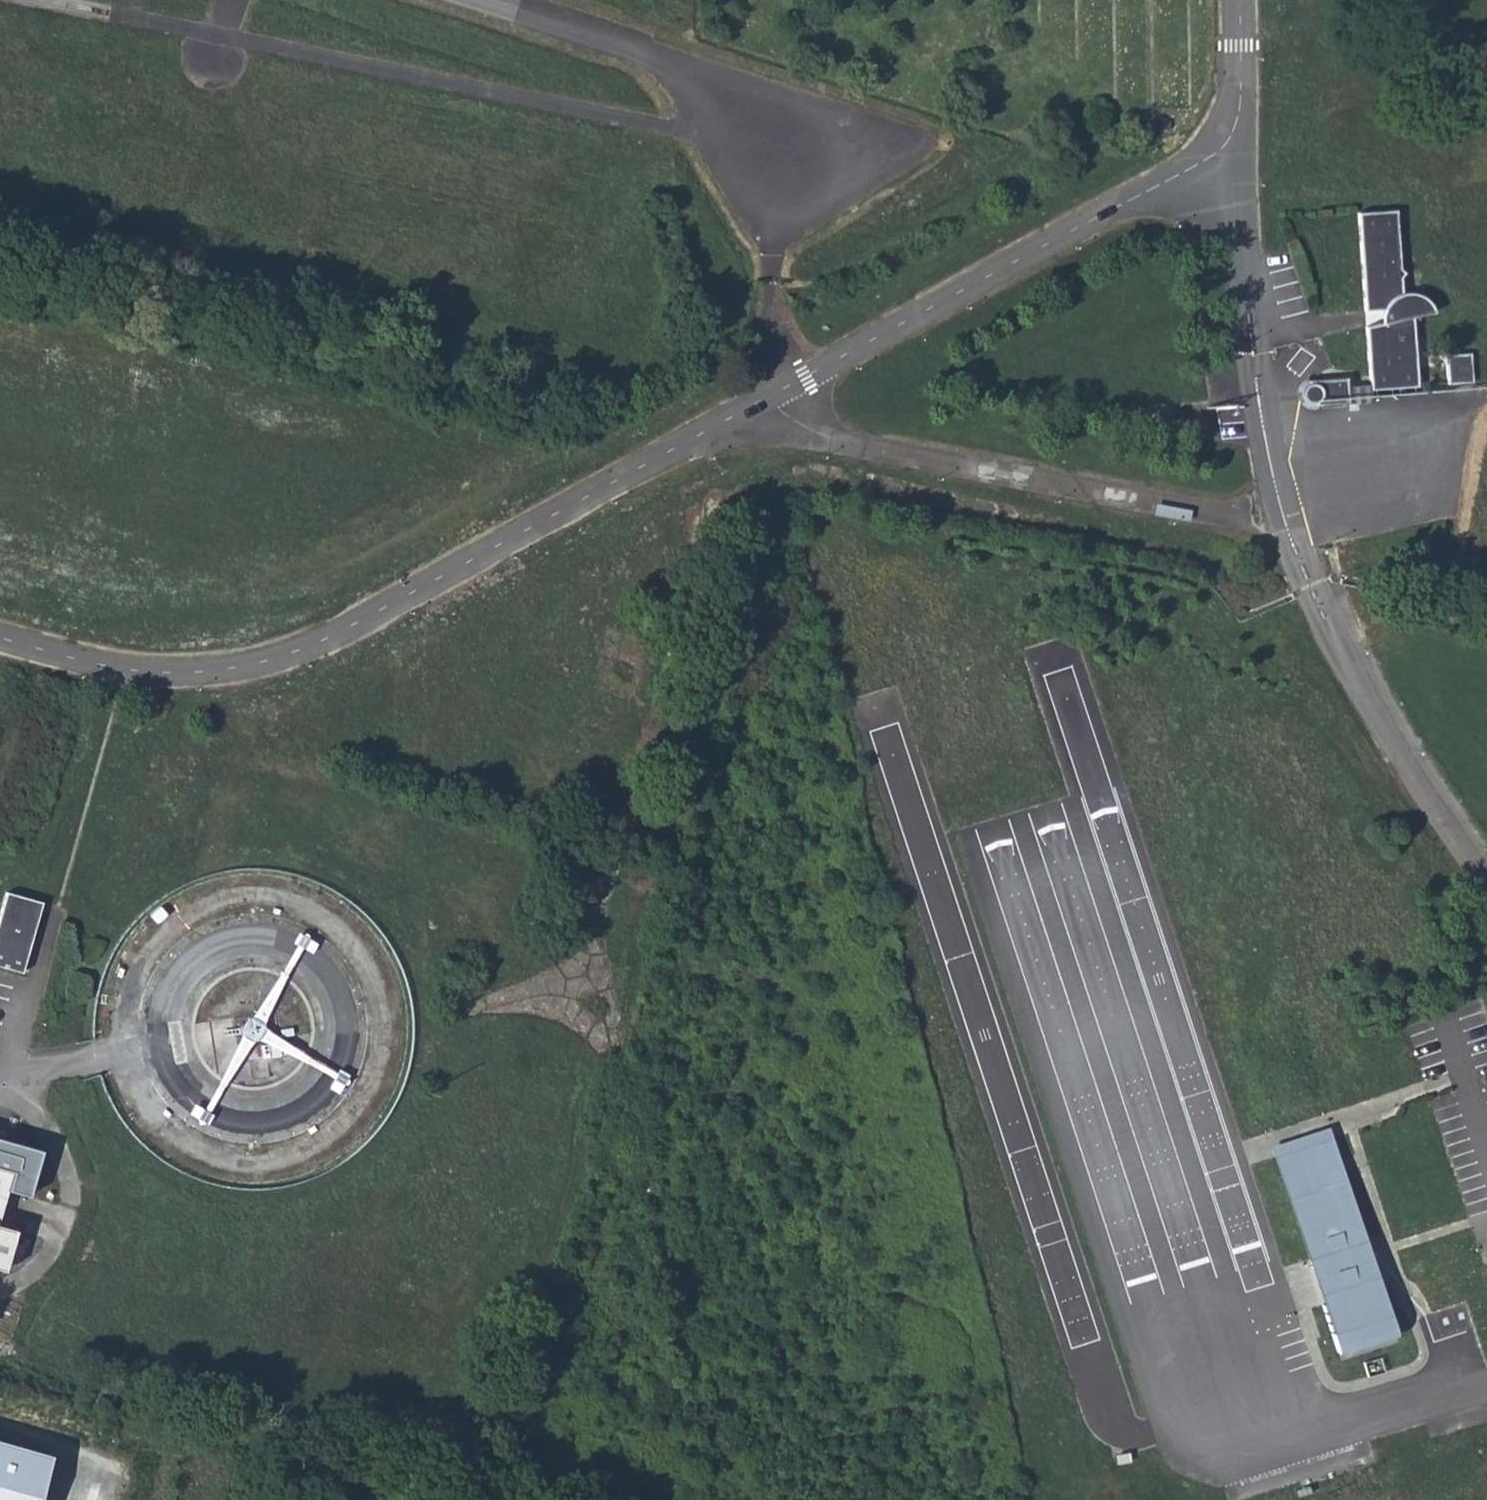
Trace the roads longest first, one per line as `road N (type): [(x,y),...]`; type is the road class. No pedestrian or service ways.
road 1 (unclassified): [(1235,0),(1231,163),(1250,353),(1298,570),(1441,822),(1486,879)]
road 2 (track): [(1486,624),(1367,592),(1328,622)]

